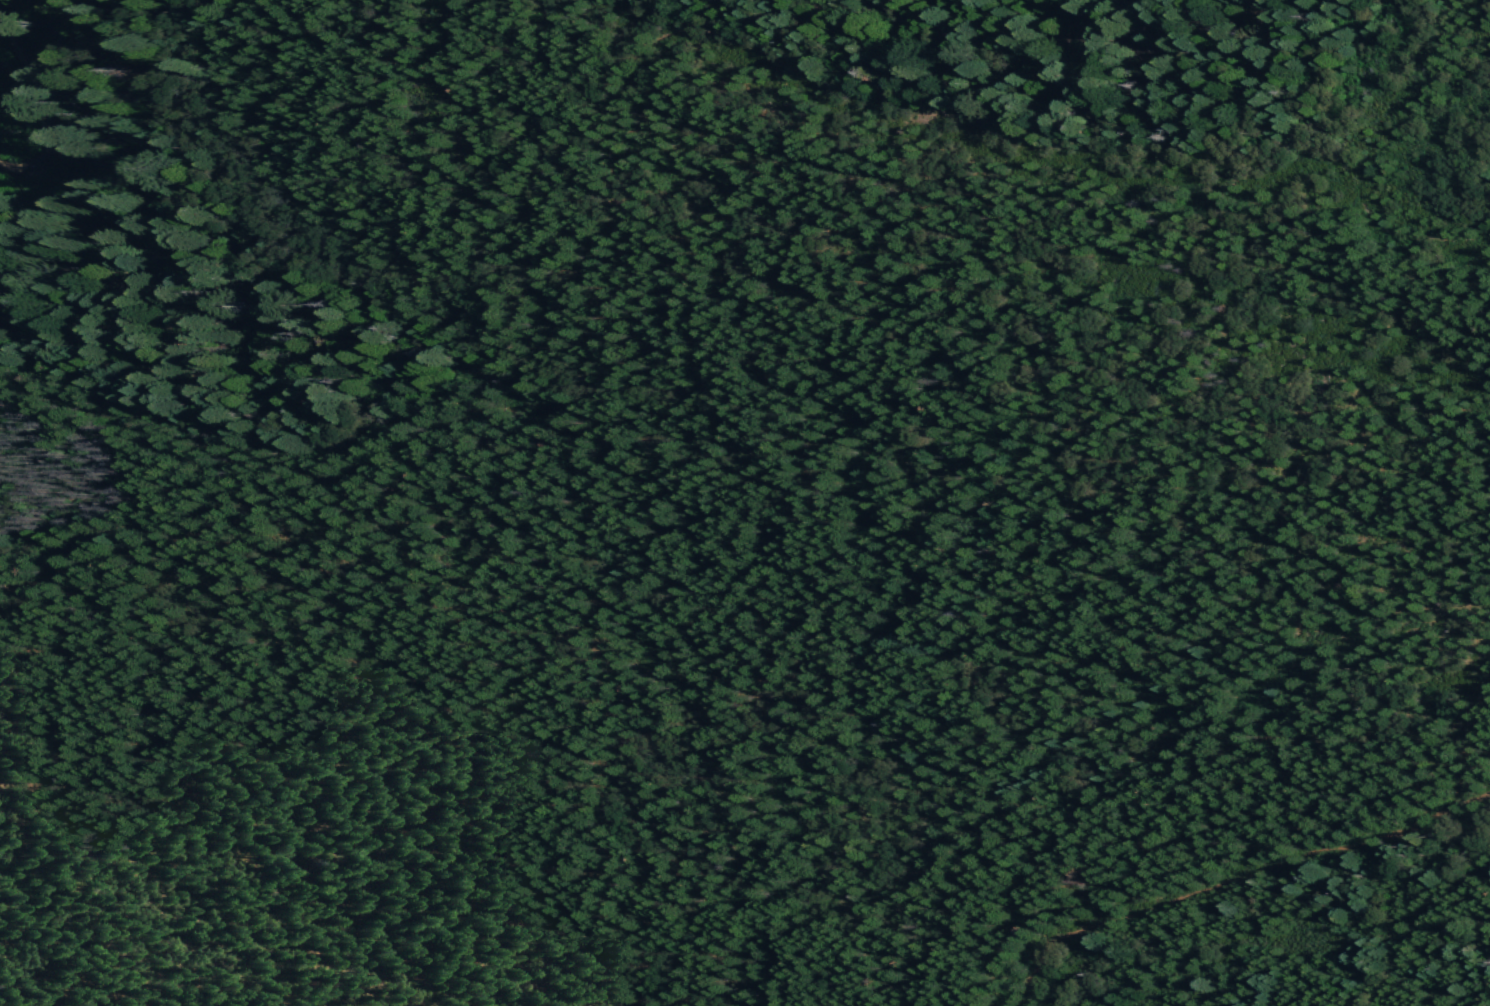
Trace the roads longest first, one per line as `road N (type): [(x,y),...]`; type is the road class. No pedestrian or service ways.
road 1 (track): [(1002,1005),(1045,945),(1074,930),(1489,789)]
road 2 (track): [(0,587),(157,544),(273,495)]

